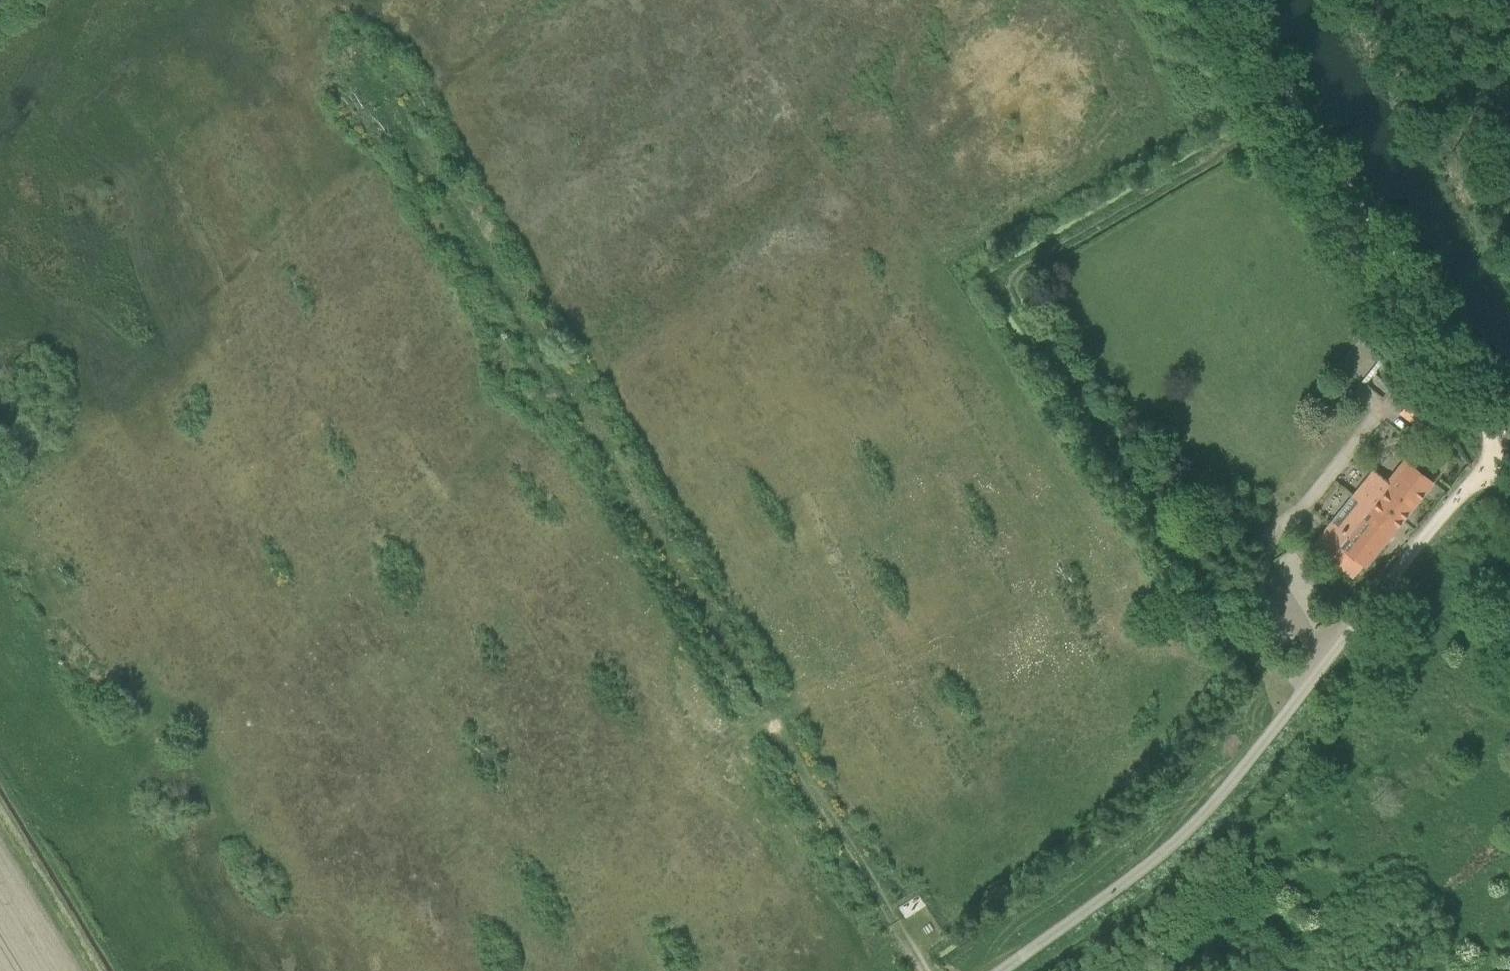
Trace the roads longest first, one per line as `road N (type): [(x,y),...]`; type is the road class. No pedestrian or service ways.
road 1 (unclassified): [(996,970),(1193,826),(1463,491)]
road 2 (track): [(1493,459),(1472,393),(1224,0)]
road 3 (track): [(926,970),(778,733)]

